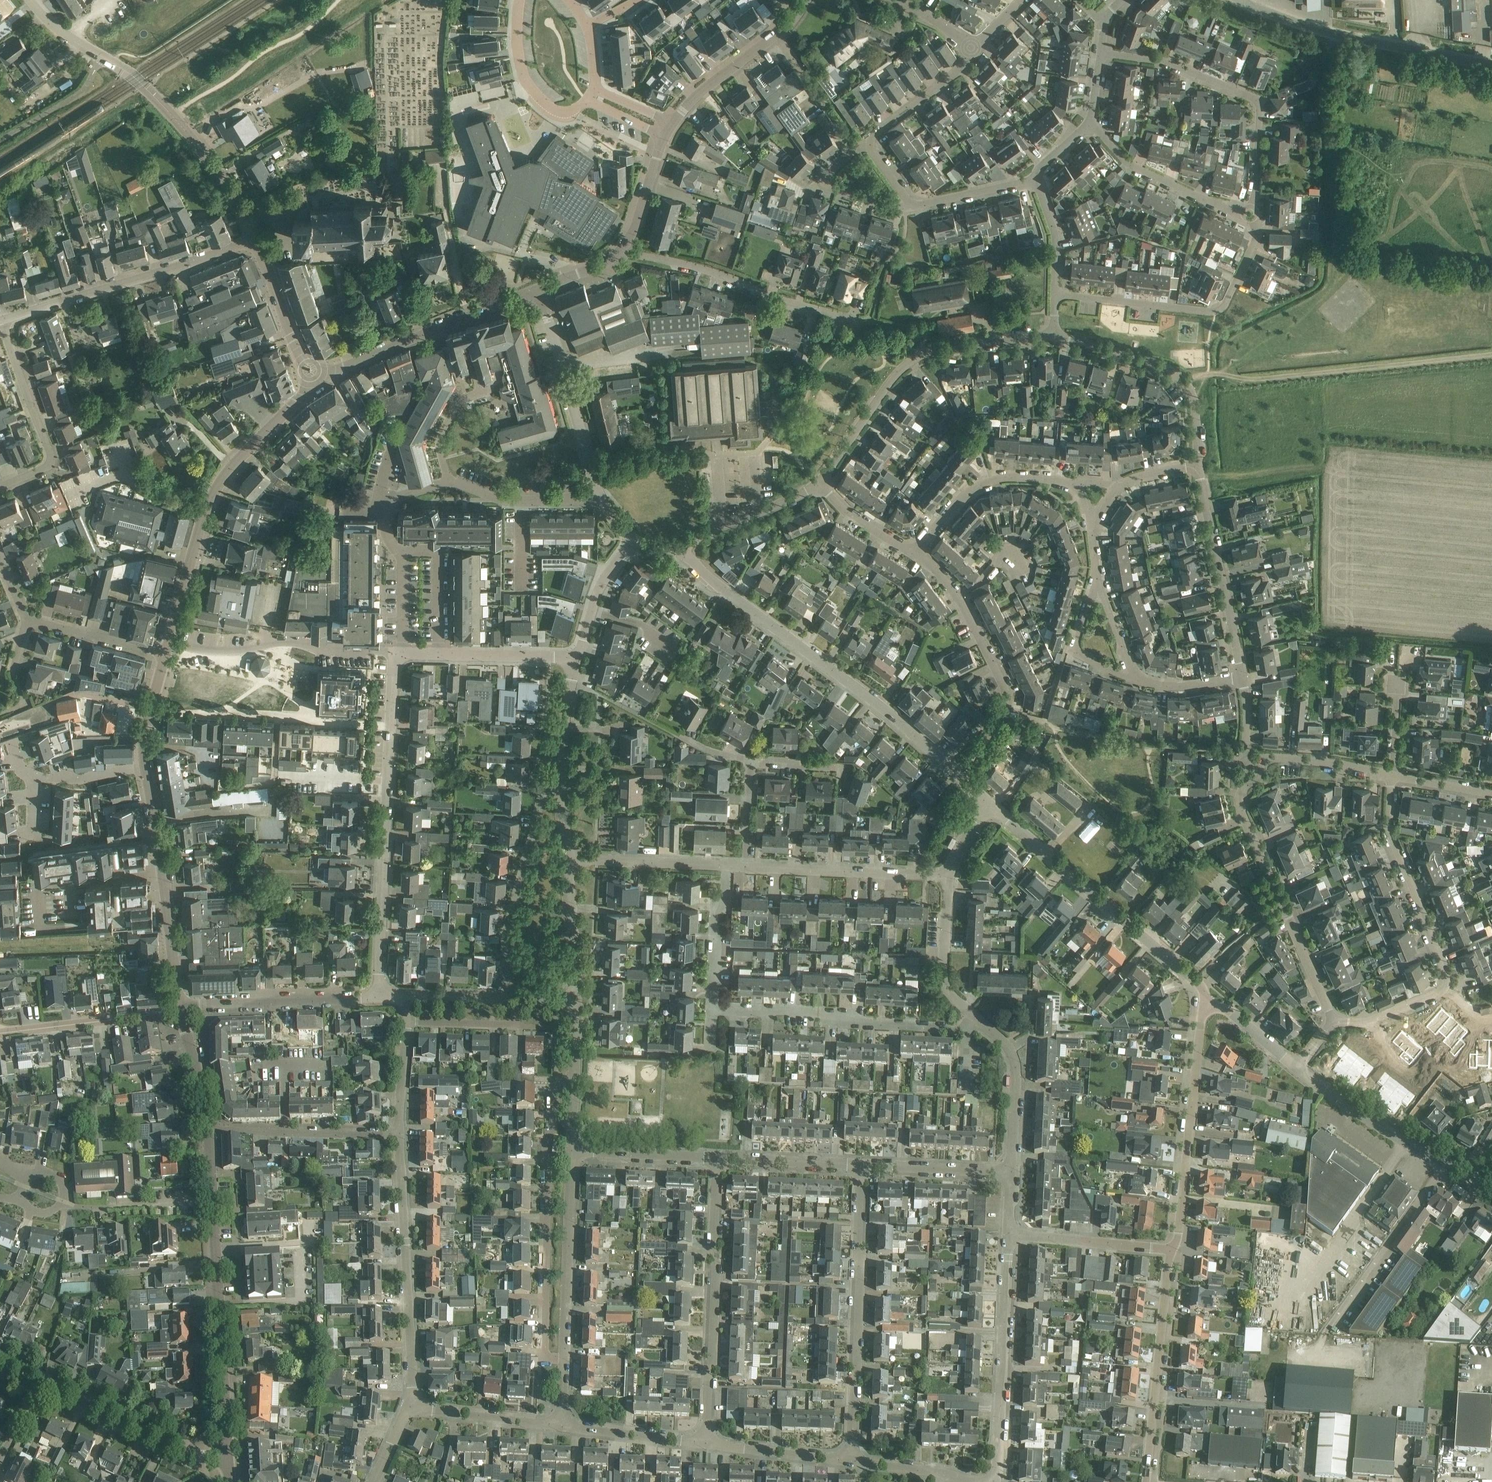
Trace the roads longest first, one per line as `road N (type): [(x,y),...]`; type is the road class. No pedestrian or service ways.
road 1 (unclassified): [(959,775),(680,551)]
road 2 (residential): [(378,998),(395,655)]
road 3 (tertiary): [(256,243),(170,114),(134,77),(59,33),(32,0)]
road 4 (tertiary): [(228,1455),(208,1130)]
road 5 (tertiary): [(169,644),(216,489),(303,395),(307,381)]
road 6 (unclassified): [(1209,1004),(1197,983),(986,801)]
road 7 (unclassified): [(820,485),(883,391),(917,358),(1053,336)]
road 8 (residential): [(852,1461),(861,1164)]
road 9 (residential): [(706,1443),(717,1157)]
road 10 (residential): [(562,1426),(572,1150)]
road 11 (residential): [(408,1407),(399,1135)]
road 12 (residential): [(1252,207),(1256,100),(1169,65),(1099,53)]
road 13 (residential): [(976,1019),(966,1028),(713,1009)]
road 14 (residential): [(2,322),(256,243)]
road 15 (residential): [(1055,295),(1216,312),(1256,239),(1251,219)]
road 16 (unclassified): [(1491,65),(1330,34),(1235,0)]
road 17 (track): [(1221,375),(1259,380),(1483,356)]
road 18 (unclassified): [(959,775),(997,723),(1005,691),(963,605),(915,555)]
road 19 (residential): [(1248,779),(1240,805),(1333,1021)]
road 20 (unclassified): [(1170,1251),(1177,1251),(1209,1004)]
road 21 (tertiary): [(307,381),(539,289)]
road 22 (residential): [(996,1481),(1008,1233)]
road 23 (residential): [(847,330),(834,315),(618,250)]
road 24 (unclassified): [(1146,1481),(1170,1251)]
road 25 (residential): [(504,999),(505,936),(544,790),(561,789)]
road 26 (residential): [(1053,336),(1179,374),(1194,400),(1198,467)]
road 27 (residential): [(395,655),(169,644)]
road 28 (unclassified): [(1491,1182),(1342,1101),(1299,1066)]
road 29 (unclassified): [(603,499),(539,289)]
road 30 (residential): [(1447,985),(1392,841),(1393,776)]
road 31 (residential): [(1198,467),(1243,678)]
road 32 (residential): [(0,487),(50,461),(2,322)]
road 33 (residential): [(950,876),(747,867)]
road 34 (residential): [(228,1455),(188,1453),(41,1384)]
road 35 (residential): [(182,1009),(378,998)]
road 36 (residential): [(208,1130),(399,1135)]
road 37 (residential): [(915,555),(975,487),(1011,477),(1072,484)]
road 38 (residential): [(0,1032),(182,1009)]
road 39 (residential): [(1243,212),(1129,167),(1091,124)]
road 40 (residential): [(577,659),(402,655)]
road 41 (residential): [(1011,1172),(1014,1057),(976,1019)]
road 42 (residential): [(519,0),(524,80),(540,103),(570,116),(587,101)]
road 43 (residential): [(1170,1251),(1008,1233)]
road 44 (unclassified): [(680,551),(721,524),(820,485)]
road 45 (residential): [(562,1426),(408,1407)]
road 46 (residential): [(976,1019),(945,982),(950,876)]
road 47 (residential): [(727,865),(575,859)]
road 48 (residential): [(1011,1172),(861,1164)]
road 49 (residential): [(572,1150),(576,1000)]
road 50 (residential): [(713,1009),(715,916),(726,899),(727,865)]
road 51 (tertiary): [(307,381),(256,243)]
road 52 (residential): [(852,1461),(706,1443)]
road 53 (residential): [(717,1157),(572,1150)]
road 54 (residential): [(706,1443),(562,1426)]
road 55 (residential): [(861,1164),(717,1157)]
road 56 (residential): [(165,656),(26,620)]
road 57 (residential): [(905,200),(894,206),(825,183),(867,143)]
road 58 (residential): [(576,1000),(568,881),(575,859)]
road 59 (residential): [(971,49),(963,66),(867,143)]
road 60 (tertiary): [(182,1009),(164,871)]
road 61 (tertiary): [(671,121),(776,32)]
road 62 (residential): [(399,1135),(407,998)]
road 63 (residential): [(905,200),(921,206),(1037,180)]
road 64 (residential): [(1393,776),(1274,758),(1261,766)]
road 65 (residential): [(577,659),(599,587),(640,543)]
road 66 (residential): [(1096,580),(1078,651),(1131,678)]
road 67 (residential): [(561,789),(562,724),(577,659)]
road 68 (tertiary): [(618,250),(664,133)]
road 69 (residential): [(381,500),(393,440),(423,384)]
road 70 (tertiary): [(208,1130),(182,1009)]
road 71 (residential): [(1333,1021),(1371,1023),(1447,985)]

